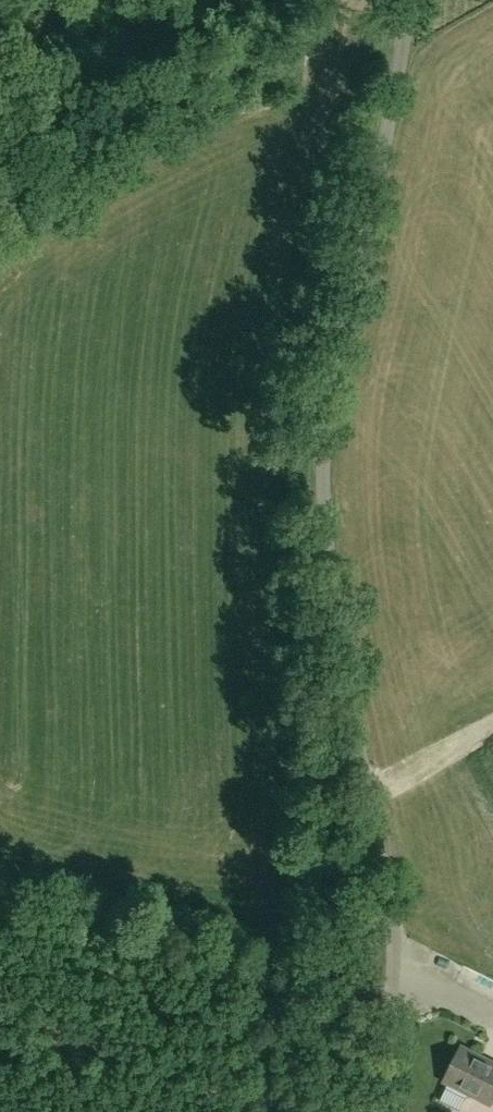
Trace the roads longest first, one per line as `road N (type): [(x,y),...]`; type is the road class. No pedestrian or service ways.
road 1 (unclassified): [(365,1111),(408,1036),(410,985),(331,619),(327,432),(343,308),(409,0)]

